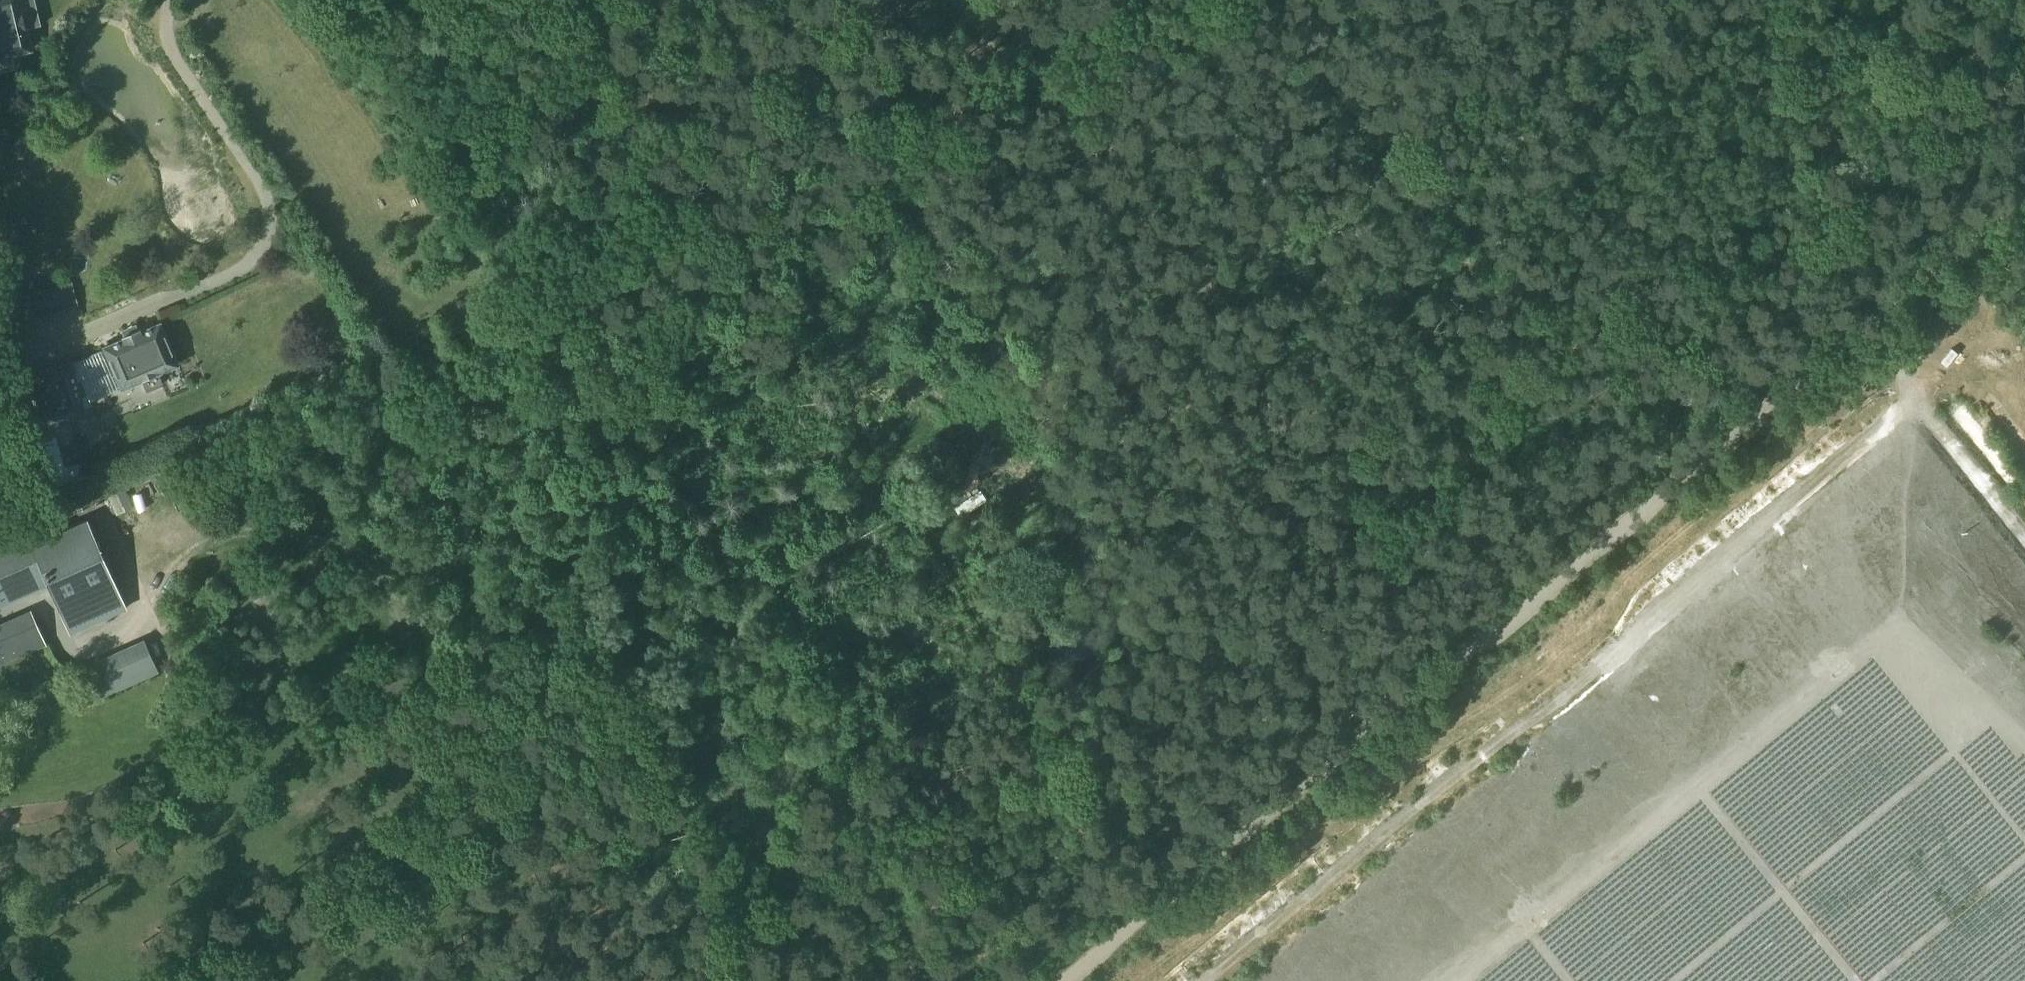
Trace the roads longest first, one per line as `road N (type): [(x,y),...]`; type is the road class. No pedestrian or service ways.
road 1 (unclassified): [(1065,980),(1897,303),(2024,189)]

